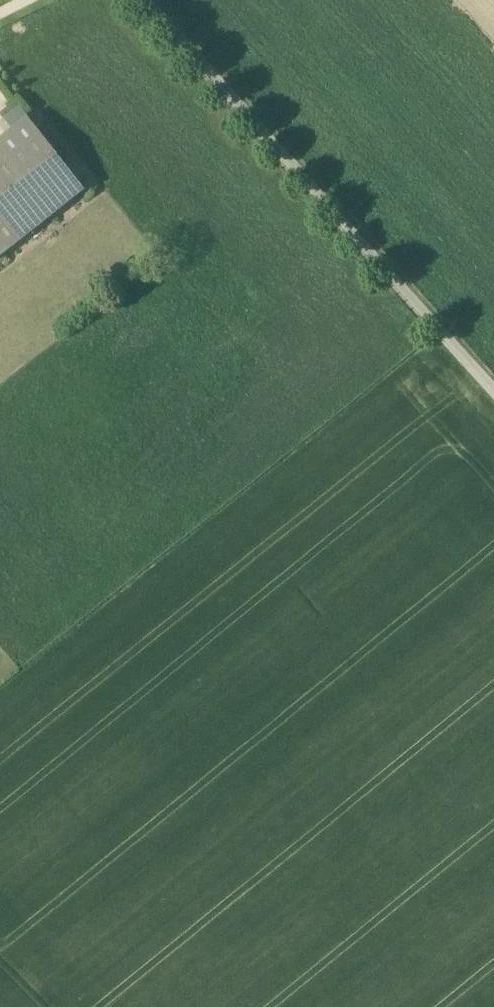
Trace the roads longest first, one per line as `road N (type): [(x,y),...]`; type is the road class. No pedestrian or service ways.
road 1 (track): [(143,0),(493,393)]

